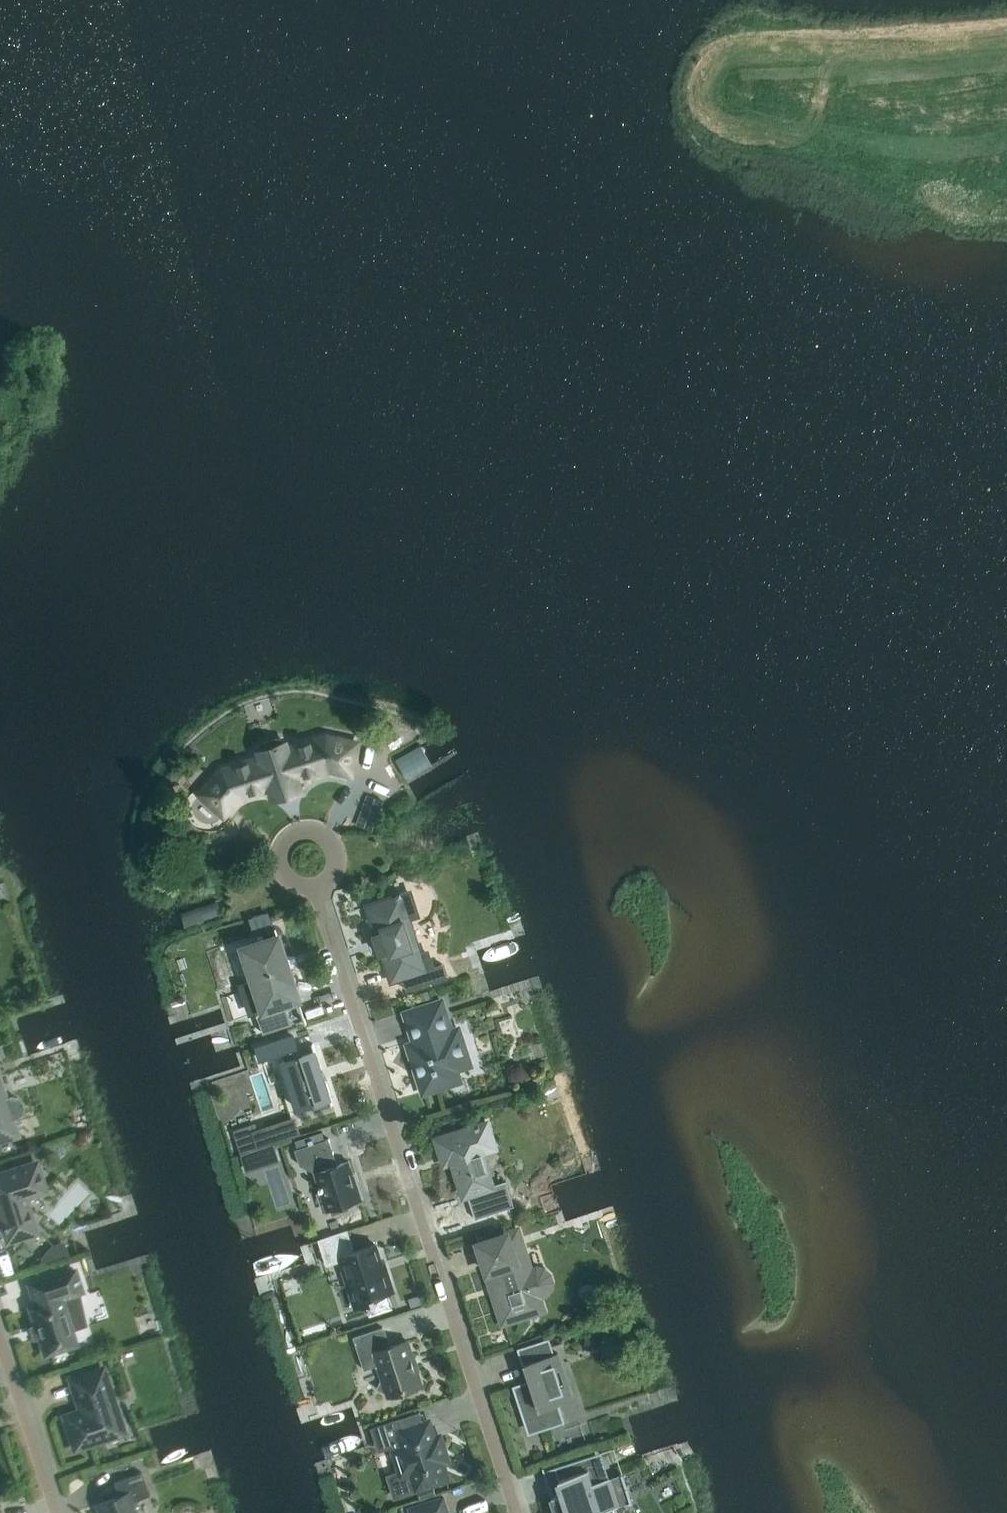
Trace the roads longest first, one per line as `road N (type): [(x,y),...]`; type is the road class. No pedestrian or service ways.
road 1 (unclassified): [(518,1512),(315,887)]
road 2 (unclassified): [(56,1512),(0,1340)]

